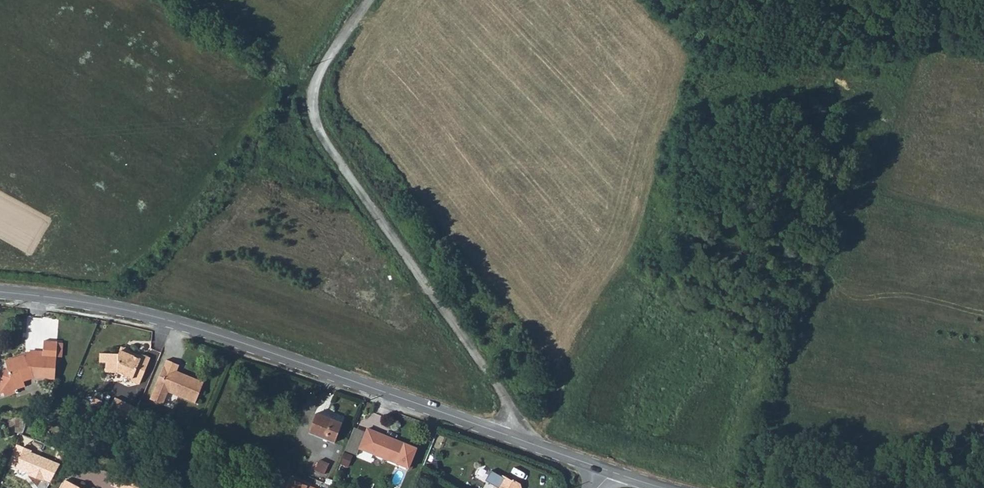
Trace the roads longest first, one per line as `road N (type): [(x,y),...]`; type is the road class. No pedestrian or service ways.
road 1 (secondary): [(510,437),(130,308),(0,291)]
road 2 (unclassified): [(510,437),(508,407),(319,132),(313,102),(321,71),(372,0)]

